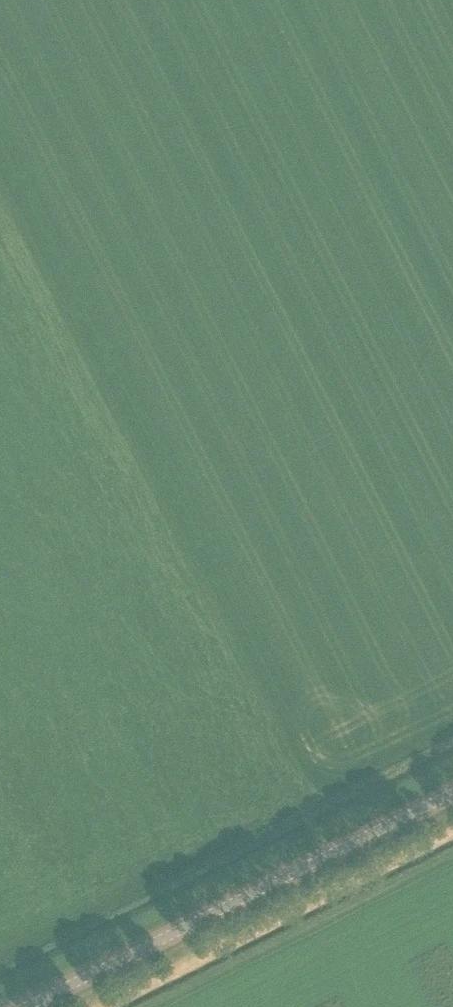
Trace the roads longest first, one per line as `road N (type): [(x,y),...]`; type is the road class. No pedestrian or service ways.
road 1 (unclassified): [(22,1006),(452,791)]

